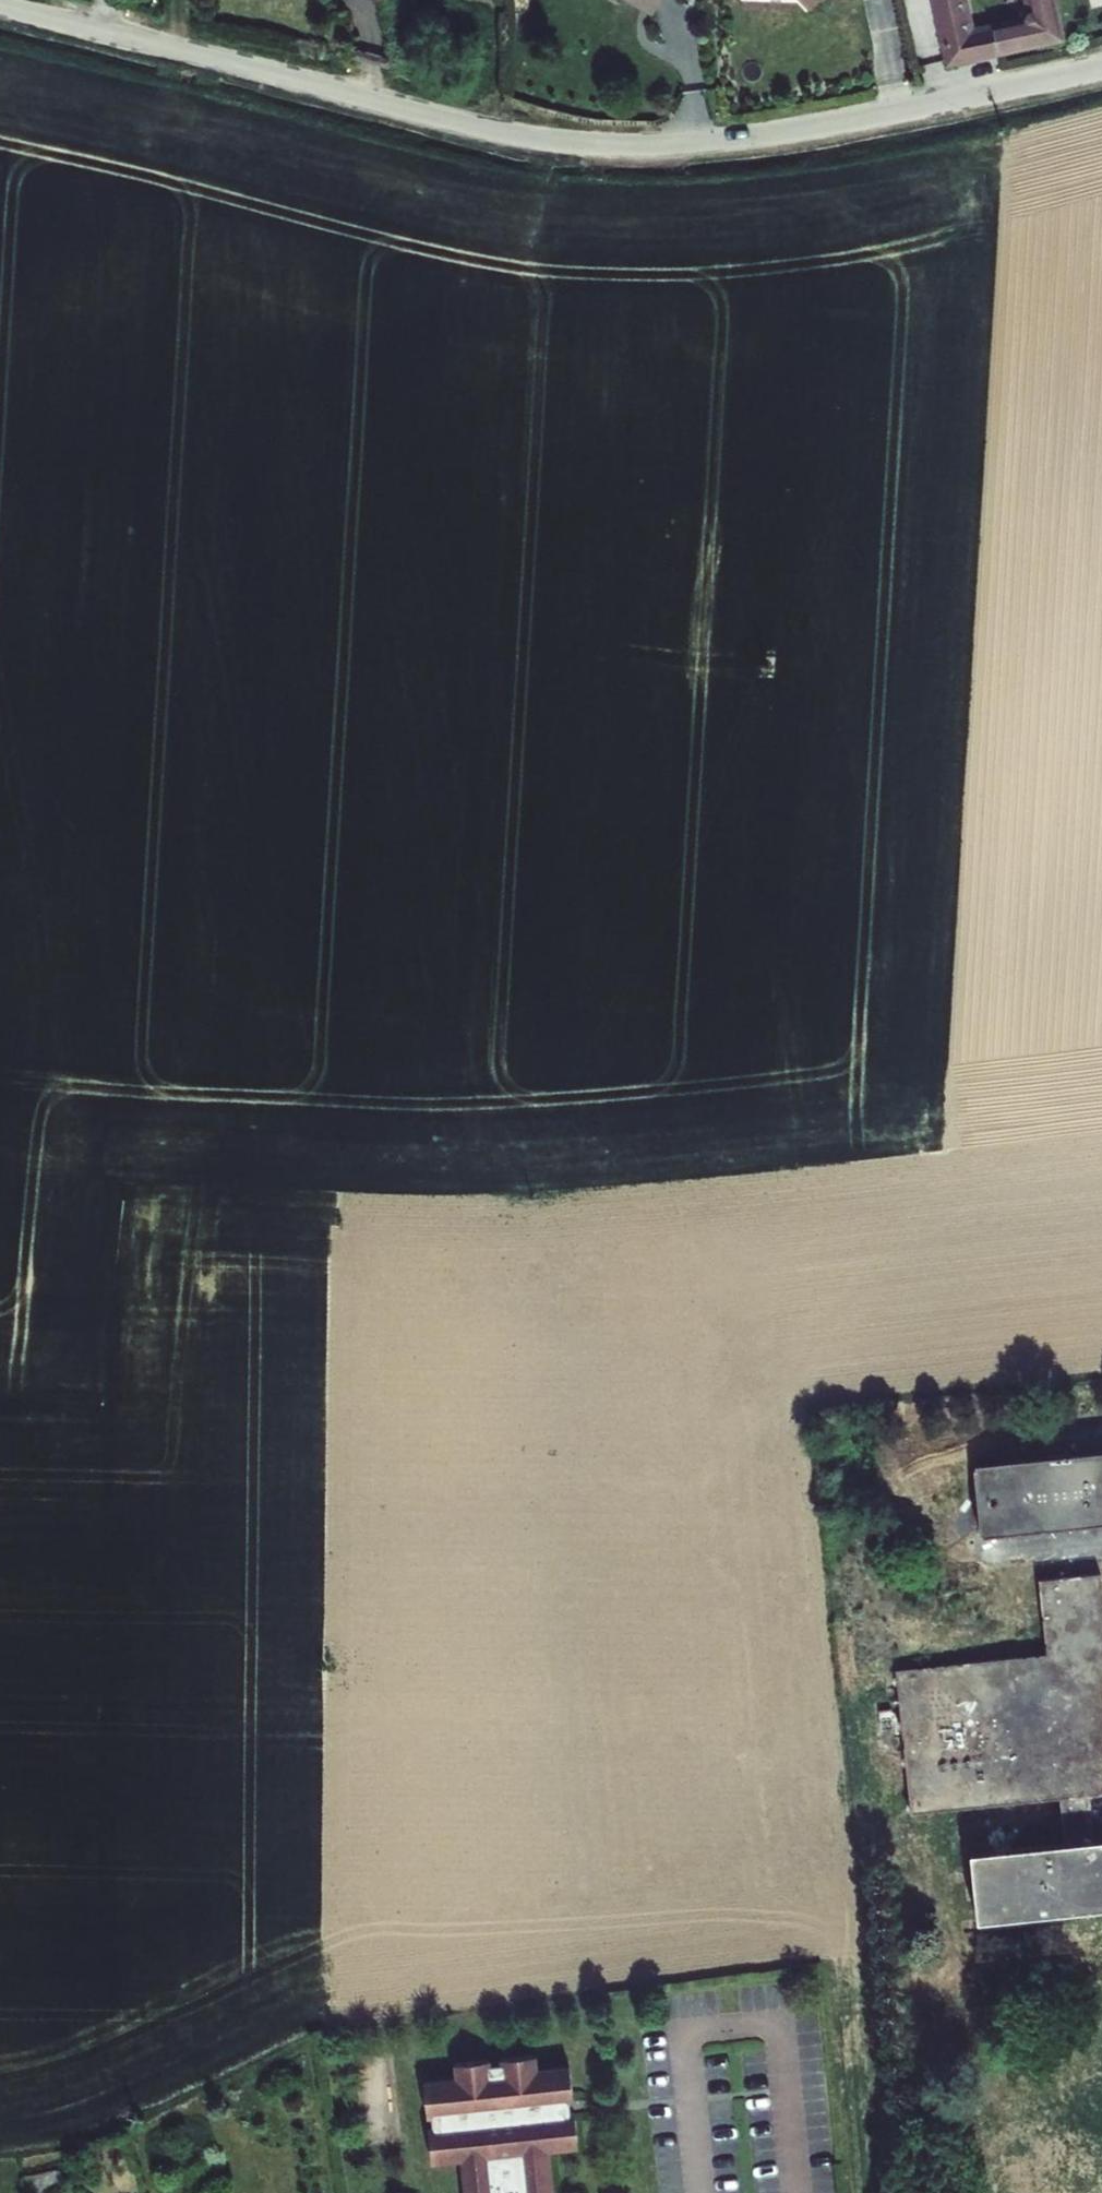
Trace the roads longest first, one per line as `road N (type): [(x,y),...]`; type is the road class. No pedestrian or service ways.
road 1 (tertiary): [(0,9),(474,130),(589,146),(791,133),(1101,70)]

